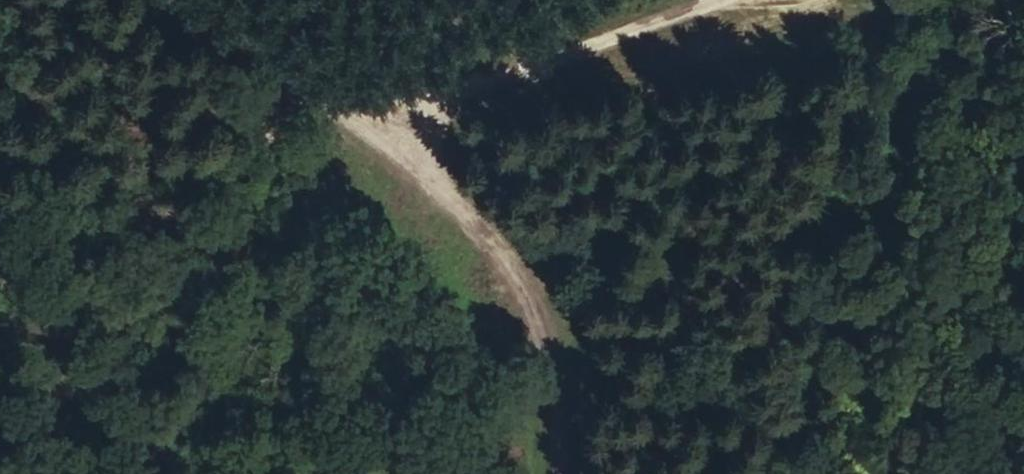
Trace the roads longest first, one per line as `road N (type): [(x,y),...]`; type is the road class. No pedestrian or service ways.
road 1 (track): [(561,473),(559,418),(527,290),(479,226),(164,0)]
road 2 (track): [(294,89),(752,19),(774,0)]

